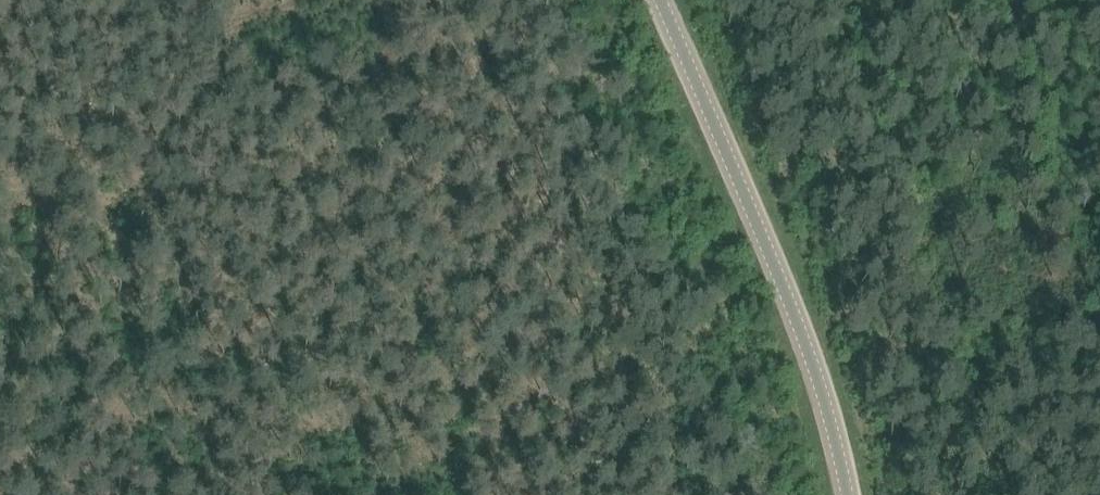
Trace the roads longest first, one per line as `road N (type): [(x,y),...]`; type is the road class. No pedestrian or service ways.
road 1 (tertiary): [(847,494),(806,345),(662,0)]

